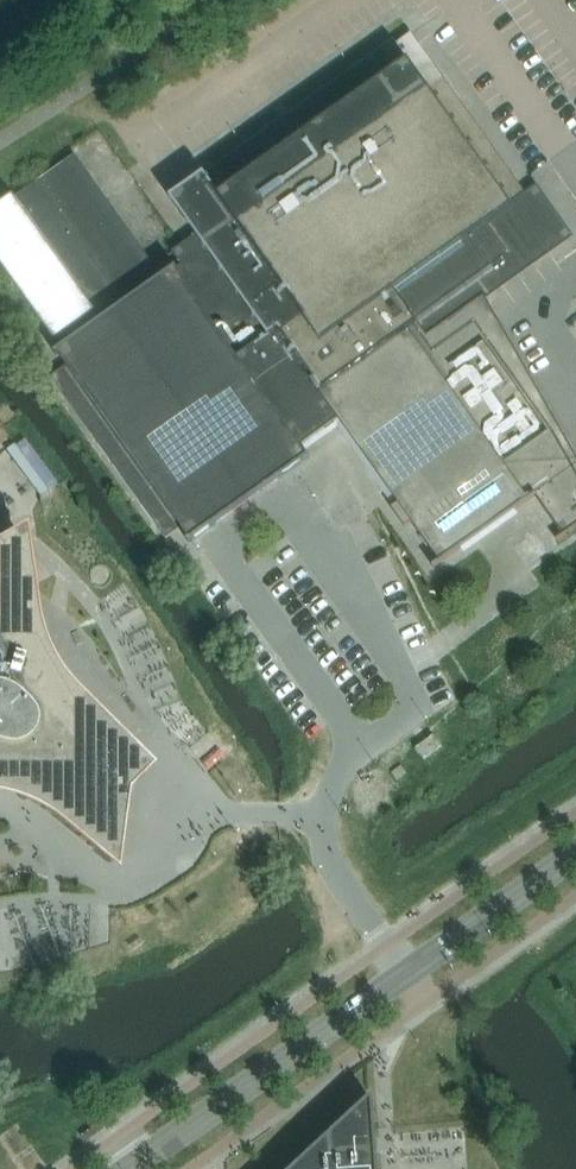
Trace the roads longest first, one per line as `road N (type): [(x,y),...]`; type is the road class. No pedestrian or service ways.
road 1 (secondary): [(129,1168),(406,974)]
road 2 (secondary): [(406,974),(575,854)]
road 3 (unclassified): [(406,974),(329,857),(324,822)]

